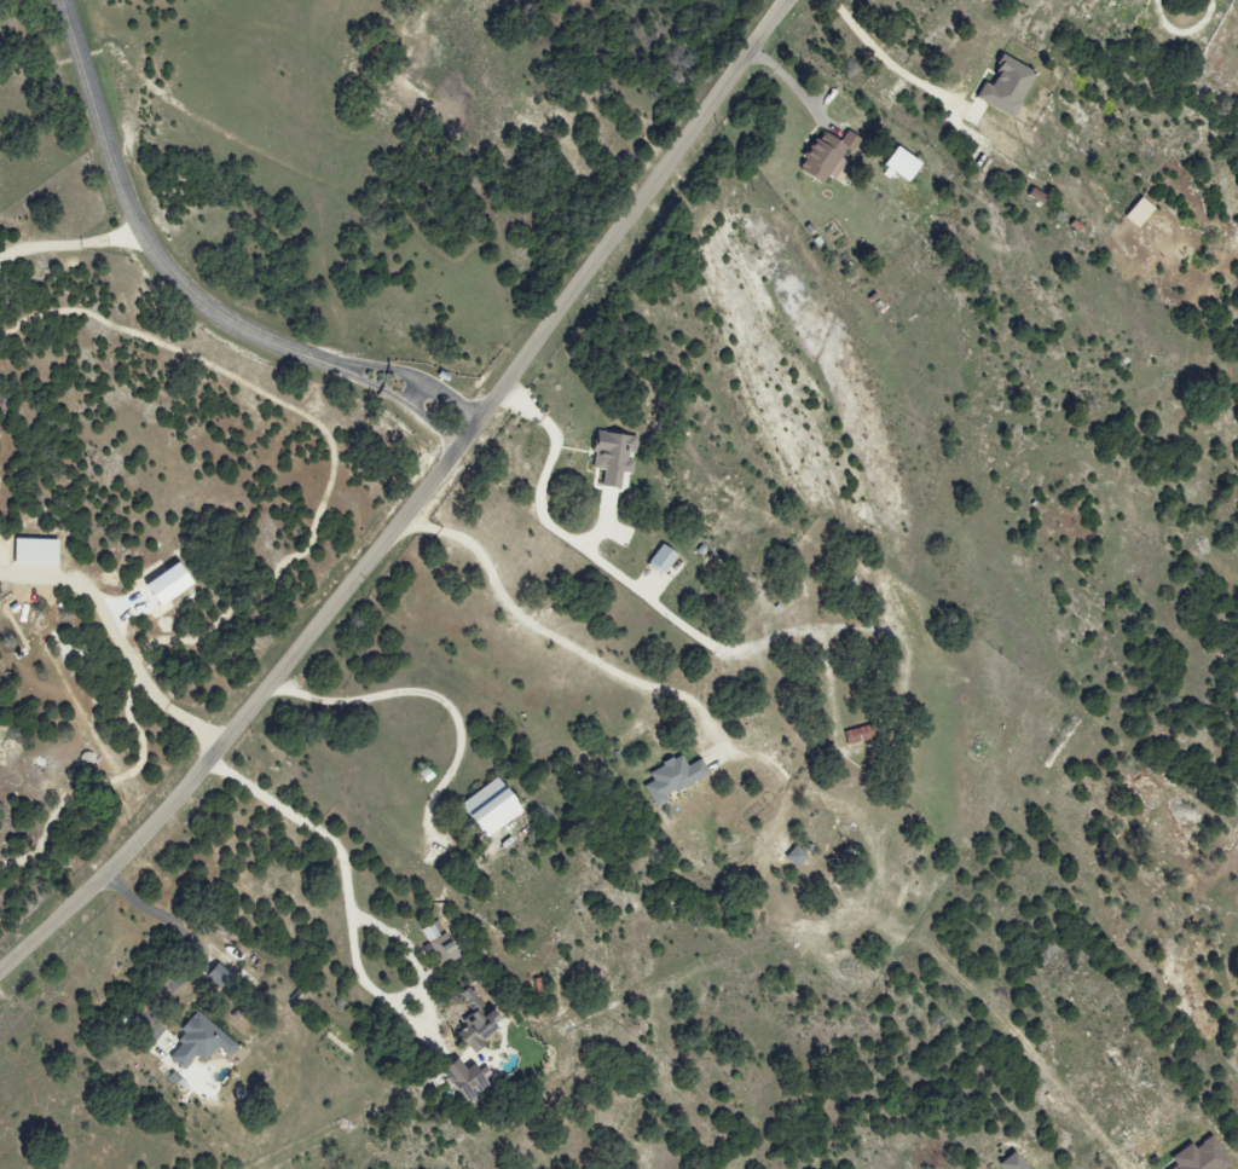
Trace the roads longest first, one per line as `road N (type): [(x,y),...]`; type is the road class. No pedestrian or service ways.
road 1 (residential): [(0,973),(186,785),(470,436)]
road 2 (residential): [(60,0),(117,186),(145,244),(180,289),(241,330),(392,386),(470,436)]
road 3 (residential): [(470,436),(784,0)]

